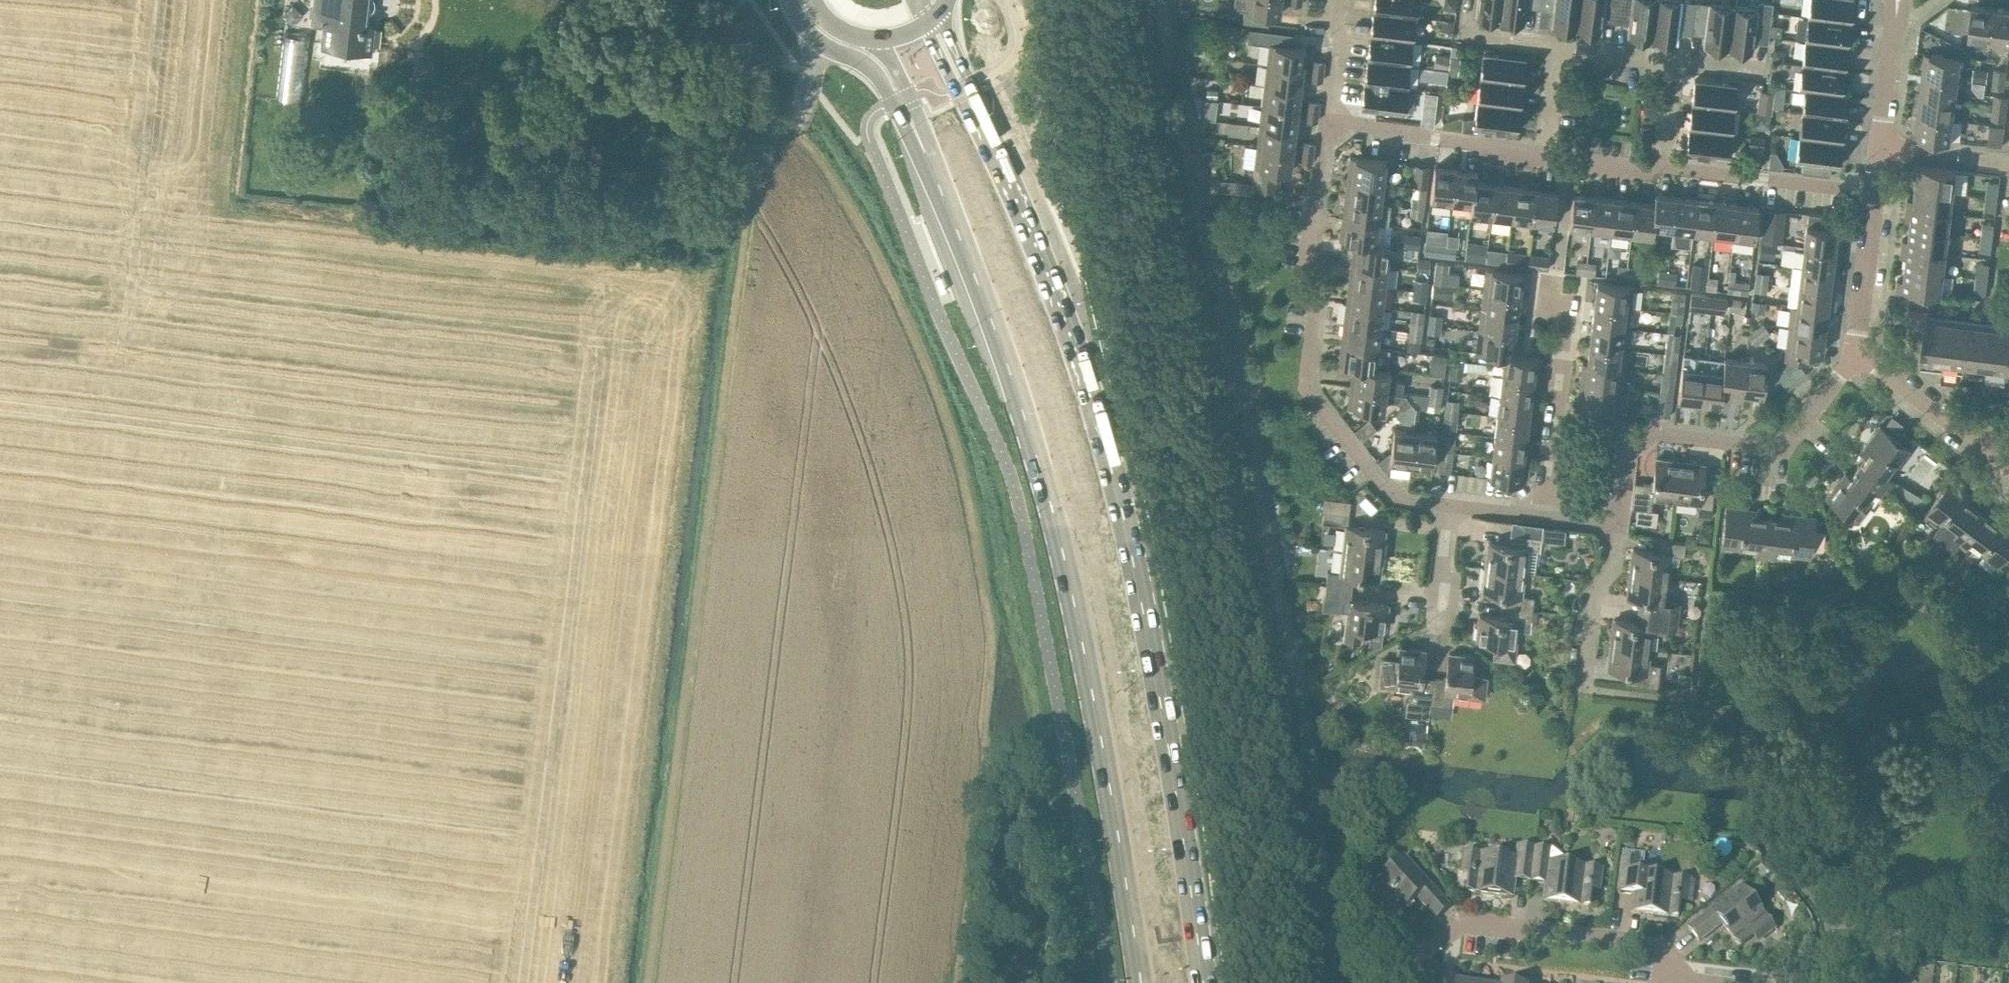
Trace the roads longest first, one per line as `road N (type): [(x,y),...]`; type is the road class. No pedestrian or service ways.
road 1 (primary): [(790,0),(806,30),(861,60),(893,104),(1004,375),(1045,510),(1084,687),(1133,982)]
road 2 (primary): [(1211,982),(1186,809),(1118,467),(1042,253),(988,139)]
road 3 (residential): [(1861,355),(1776,441),(1663,434),(1638,442),(1626,459),(1618,513)]
road 4 (residential): [(1701,982),(1669,971),(1642,945),(1459,922),(1421,957),(1419,982)]
road 5 (residential): [(1449,508),(1395,496),(1326,426),(1308,377),(1315,271)]
road 6 (residential): [(1543,514),(1558,270)]
road 7 (residential): [(1879,191),(1661,166)]
road 8 (residential): [(1537,151),(1333,128)]
road 9 (residential): [(1583,694),(1586,607),(1613,573),(1618,513)]
road 10 (residential): [(1861,355),(2008,463)]
road 11 (residential): [(1861,355),(1879,191)]
road 12 (residential): [(1883,149),(1895,0)]
road 13 (residential): [(1315,271),(1333,128)]
road 14 (primary): [(988,139),(937,12)]
road 15 (primary): [(988,139),(924,23)]
road 16 (primary): [(811,0),(832,26),(862,37),(898,36),(924,23)]
road 17 (residential): [(1333,128),(1346,0)]
road 18 (residential): [(1883,149),(2008,164)]
road 19 (residential): [(1661,166),(1537,151)]
road 20 (residential): [(1441,631),(1449,508)]
road 21 (residential): [(1671,62),(1549,48)]

